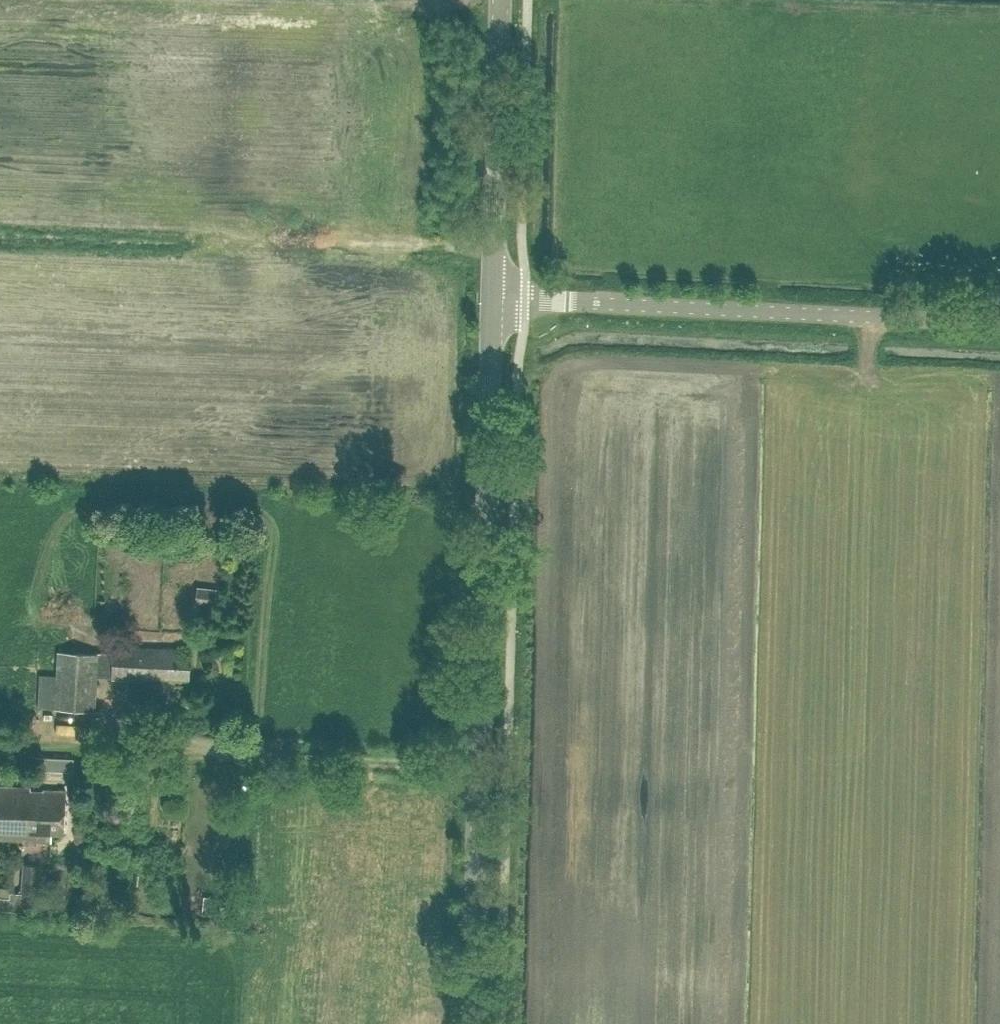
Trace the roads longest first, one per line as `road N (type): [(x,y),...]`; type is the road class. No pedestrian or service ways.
road 1 (secondary): [(472,1023),(491,297)]
road 2 (unclassified): [(491,297),(999,320)]
road 3 (secondary): [(491,297),(499,0)]

